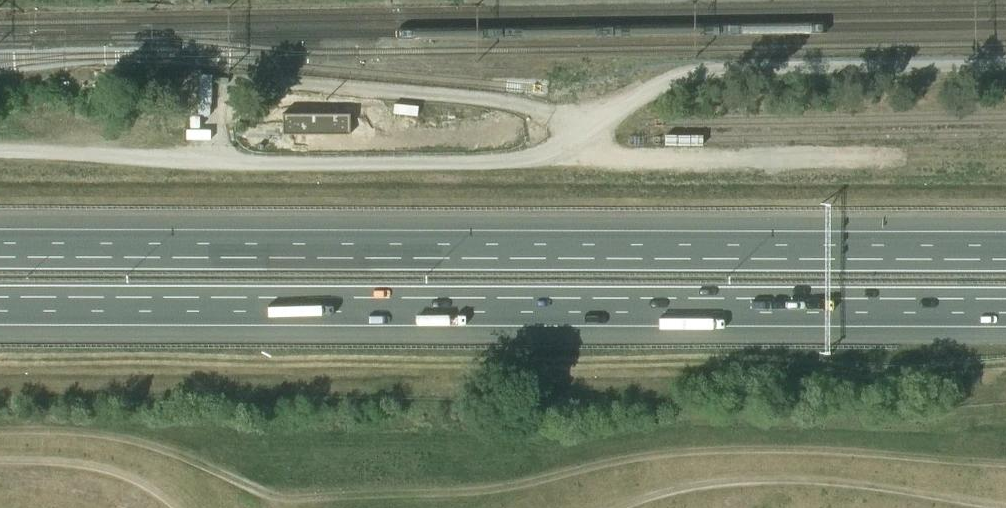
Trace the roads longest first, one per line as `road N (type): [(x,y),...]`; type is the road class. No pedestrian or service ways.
road 1 (motorway): [(1005,253),(0,251)]
road 2 (motorway): [(0,303),(1005,305)]
road 3 (track): [(1005,507),(786,481),(703,487),(629,507)]
road 4 (track): [(173,507),(137,482),(81,467),(0,464)]

